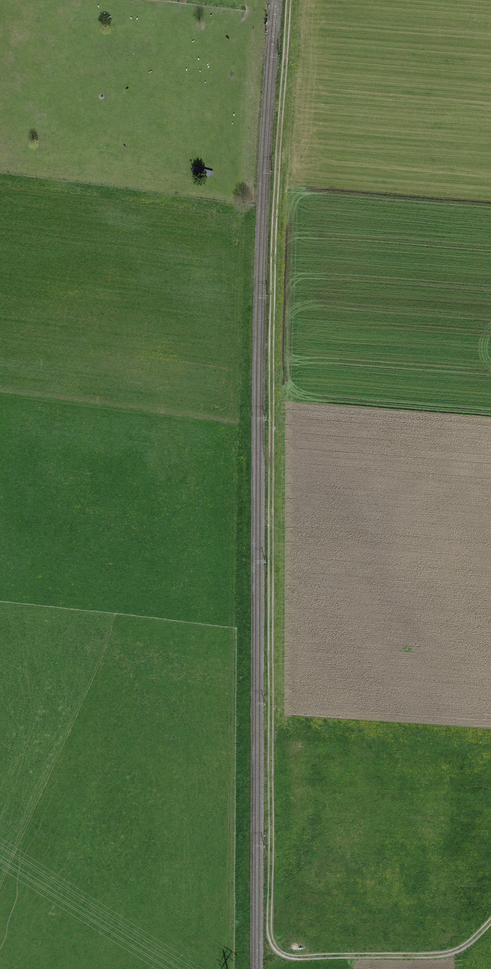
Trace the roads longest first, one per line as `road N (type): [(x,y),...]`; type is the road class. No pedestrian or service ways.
road 1 (track): [(251,968),(251,216)]
road 2 (track): [(251,216),(0,179)]
road 3 (track): [(278,945),(292,962),(452,956),(490,925)]
road 4 (track): [(270,0),(251,216)]

